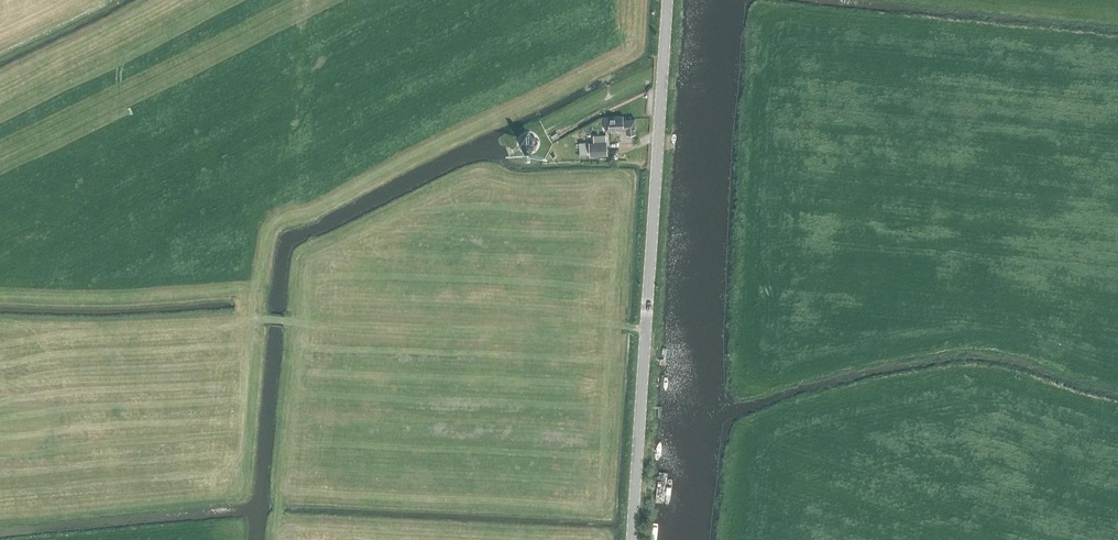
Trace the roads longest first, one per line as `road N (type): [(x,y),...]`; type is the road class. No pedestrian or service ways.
road 1 (tertiary): [(630,539),(667,0)]

